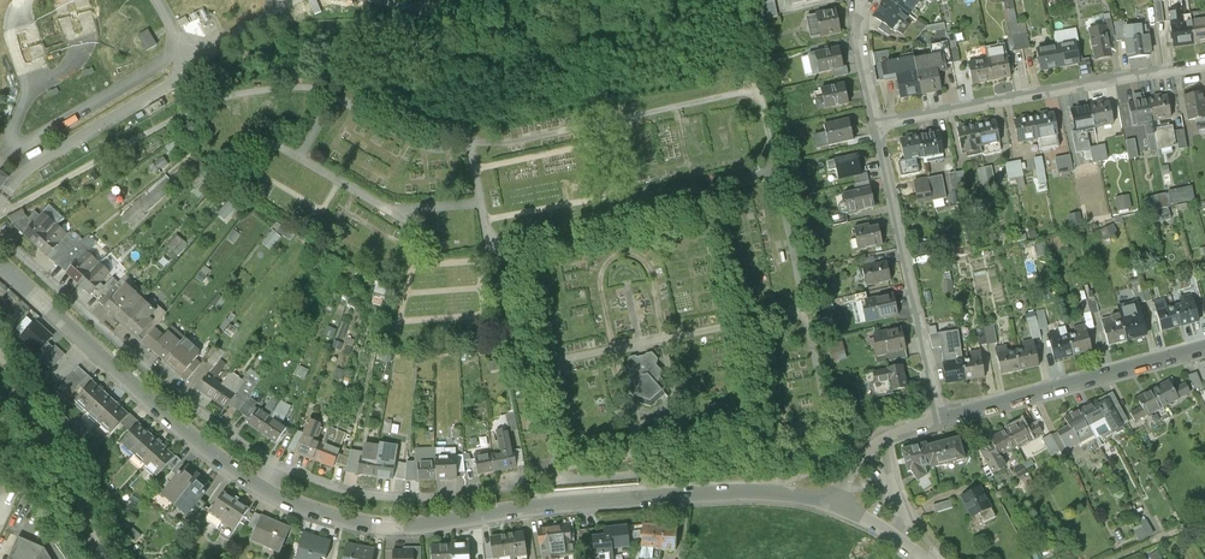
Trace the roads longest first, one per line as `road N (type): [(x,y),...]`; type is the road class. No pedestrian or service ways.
road 1 (residential): [(835,506),(736,493),(390,528),(302,510),(261,490)]
road 2 (residential): [(276,465),(201,414),(0,236)]
road 3 (residential): [(261,490),(0,266)]
road 4 (residential): [(1204,69),(876,125)]
road 5 (residential): [(941,420),(876,125)]
road 6 (residential): [(1204,347),(941,420)]
road 7 (residential): [(276,465),(385,498),(525,487)]
road 8 (residential): [(941,420),(885,441),(858,461),(835,506)]
road 9 (residential): [(876,125),(862,57),(861,0)]

